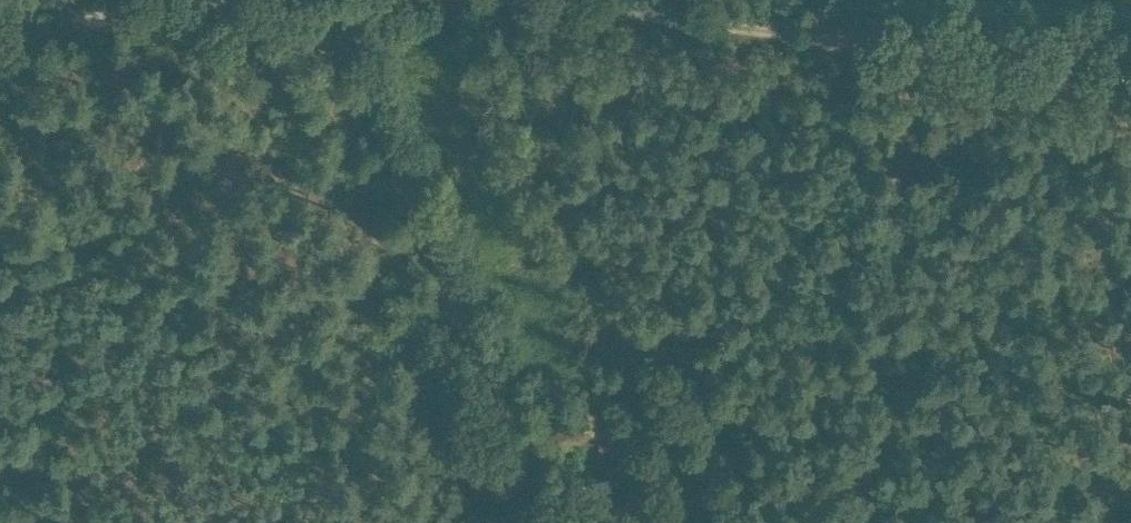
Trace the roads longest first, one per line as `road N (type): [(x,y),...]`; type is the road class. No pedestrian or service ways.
road 1 (track): [(477,0),(1130,85)]
road 2 (track): [(339,0),(551,522)]
road 3 (track): [(919,60),(867,522)]

